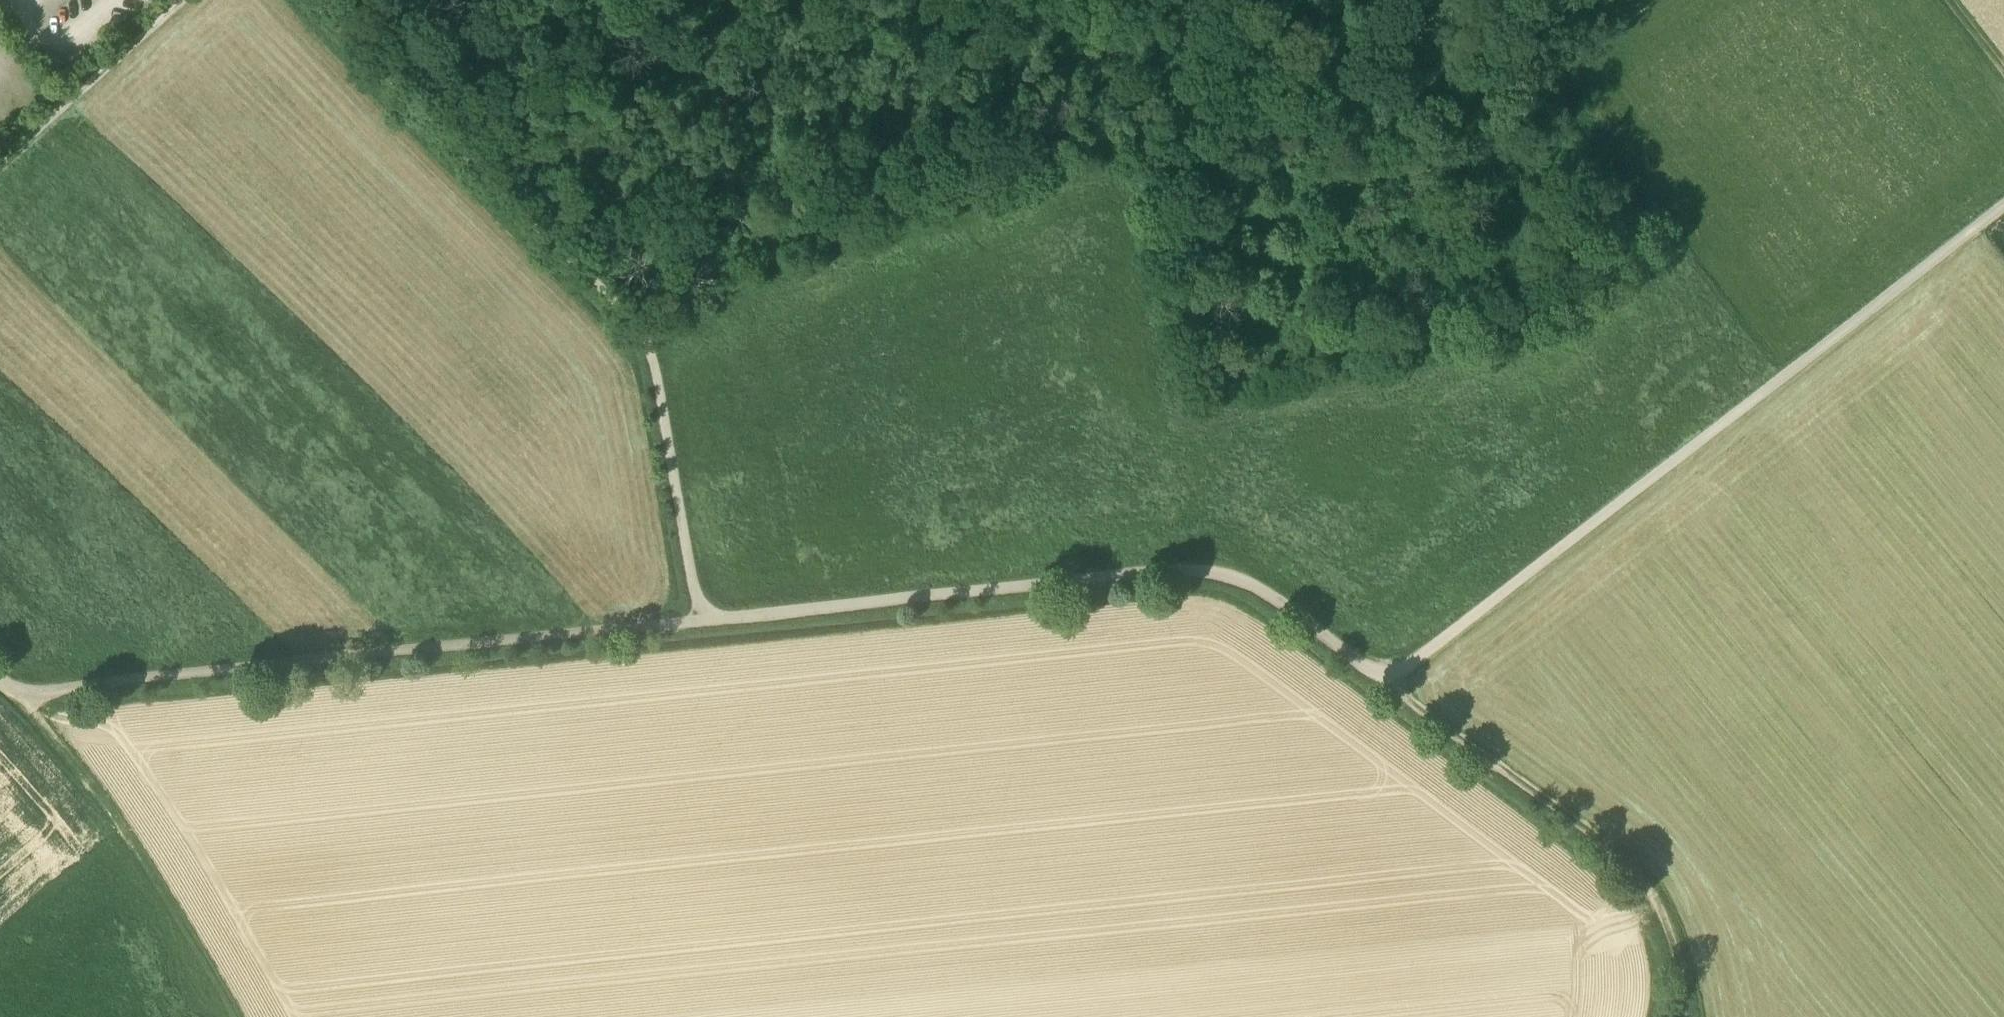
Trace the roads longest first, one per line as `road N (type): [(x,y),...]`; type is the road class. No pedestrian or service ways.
road 1 (track): [(2003,206),(1390,683),(1254,585),(1191,569),(704,622)]
road 2 (track): [(704,622),(20,698),(0,678)]
road 3 (track): [(1294,109),(1057,168),(878,223),(643,329)]
road 4 (track): [(1697,1016),(1695,959),(1674,905),(1390,683)]
road 5 (track): [(643,329),(307,0)]
road 6 (track): [(20,698),(143,850),(247,1016)]
road 7 (track): [(1650,0),(1543,74),(1294,109)]
road 8 (track): [(704,622),(643,329)]
road 9 (track): [(0,164),(189,0)]

